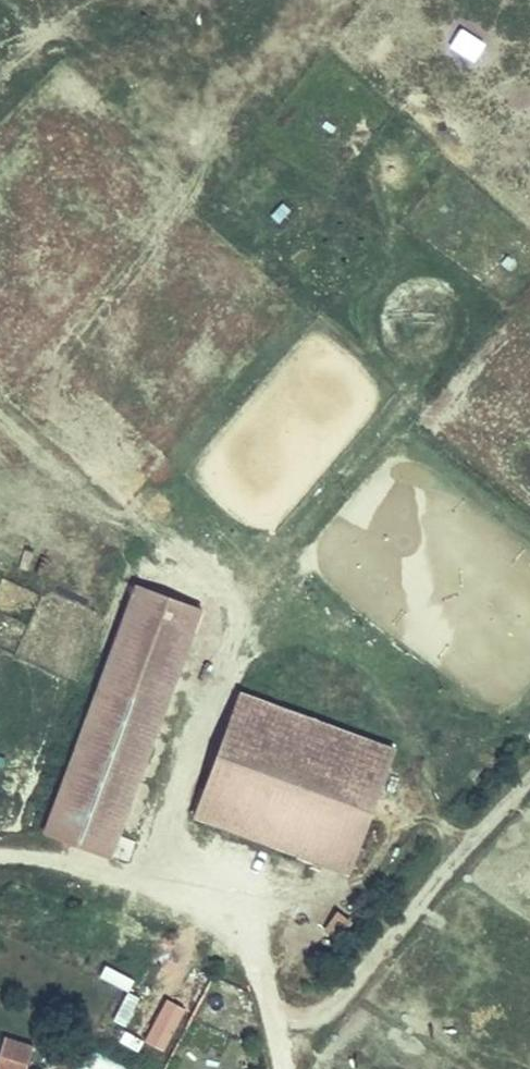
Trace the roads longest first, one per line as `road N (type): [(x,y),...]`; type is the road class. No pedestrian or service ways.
road 1 (track): [(416,396),(244,602),(163,839),(167,883)]
road 2 (track): [(271,1044),(314,1027),(529,780)]
road 3 (track): [(244,602),(131,501),(0,415)]

